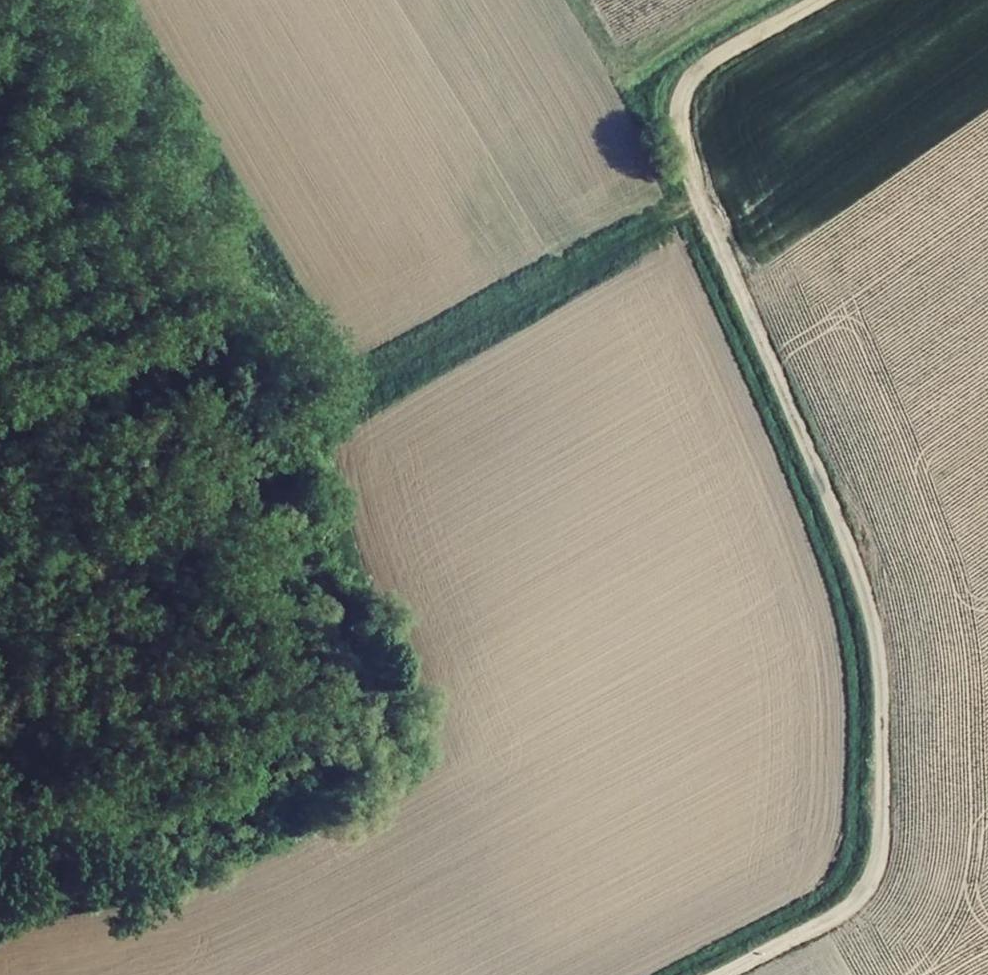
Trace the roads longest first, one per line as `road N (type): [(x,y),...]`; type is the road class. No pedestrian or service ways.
road 1 (track): [(821,0),(695,73),(679,109),(713,232),(868,609),(880,671),(883,826),(874,877),(846,912),(719,974)]

